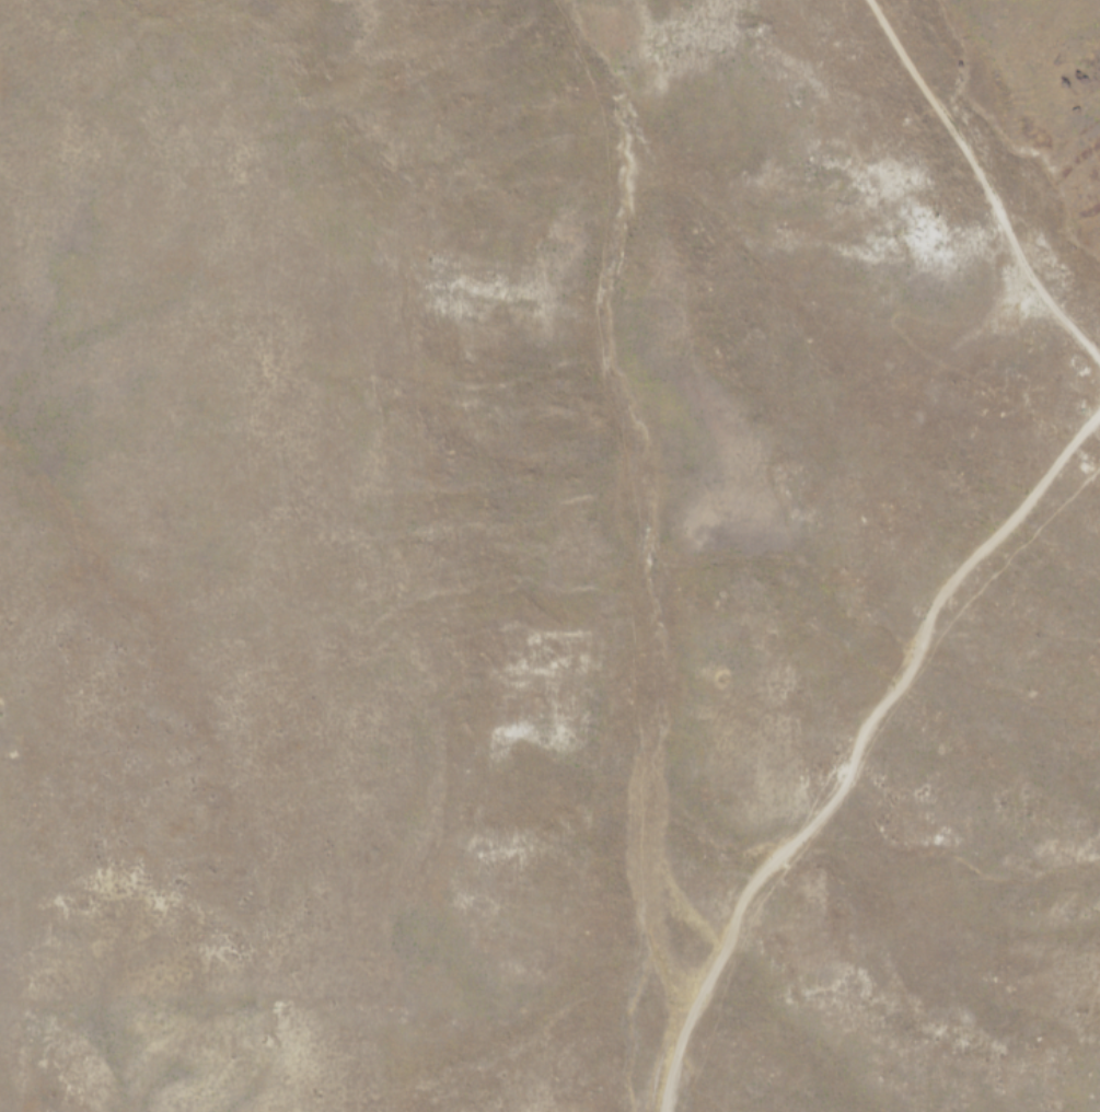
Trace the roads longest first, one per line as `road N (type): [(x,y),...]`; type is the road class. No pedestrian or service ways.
road 1 (track): [(1099,419),(953,580),(899,688),(868,728),(842,792),(741,902),(684,1042),(668,1111)]
road 2 (track): [(870,0),(1039,288),(1099,369)]

